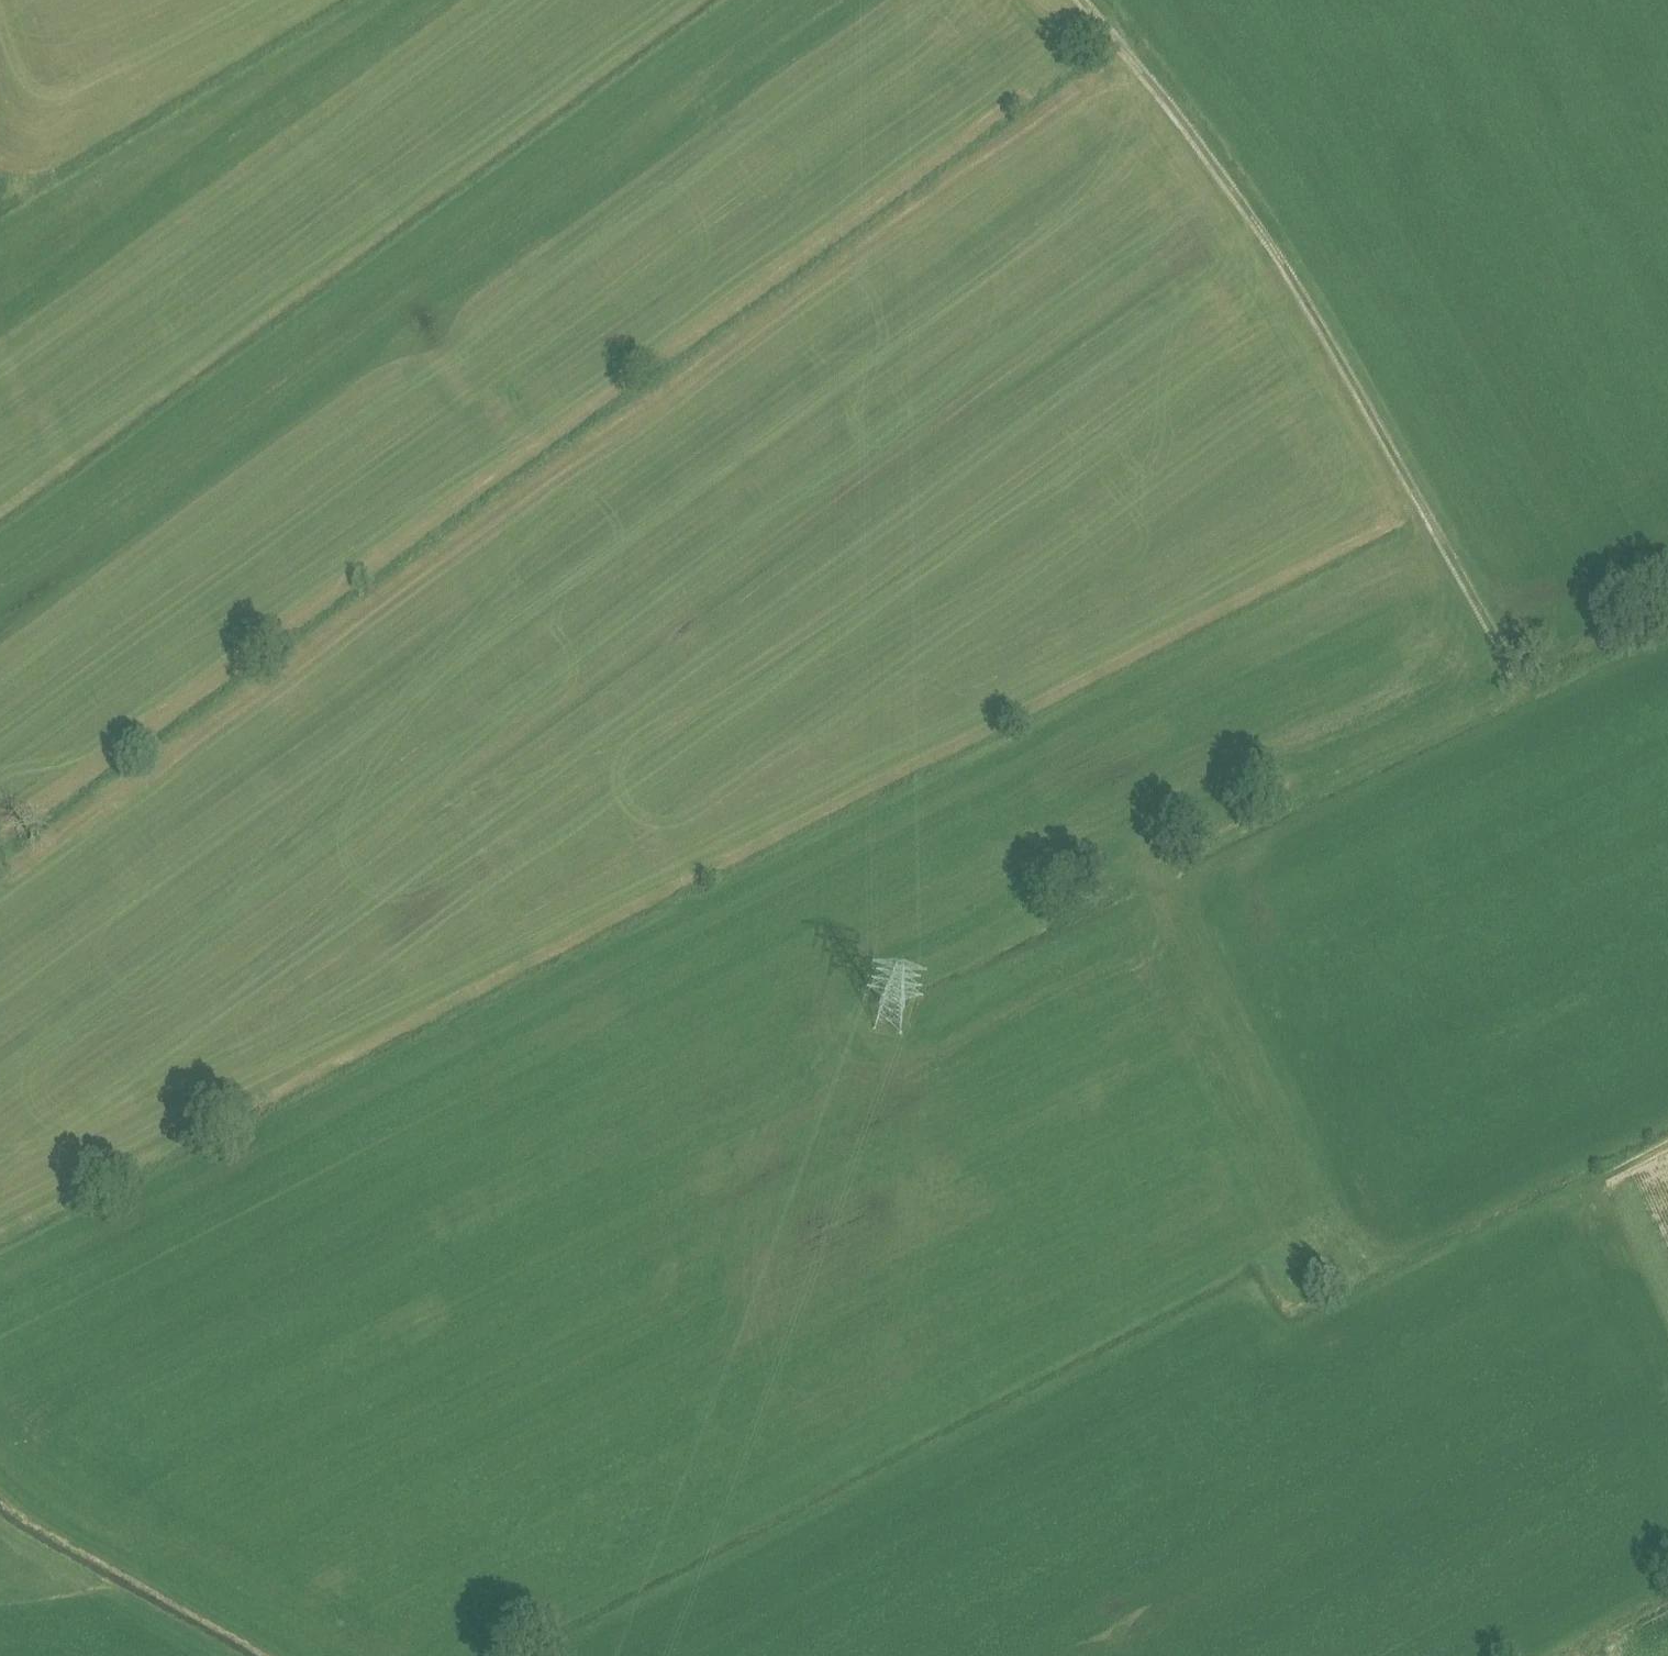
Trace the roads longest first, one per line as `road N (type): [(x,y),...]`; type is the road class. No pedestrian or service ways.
road 1 (track): [(1524,691),(1290,274),(1206,154),(1081,0)]

